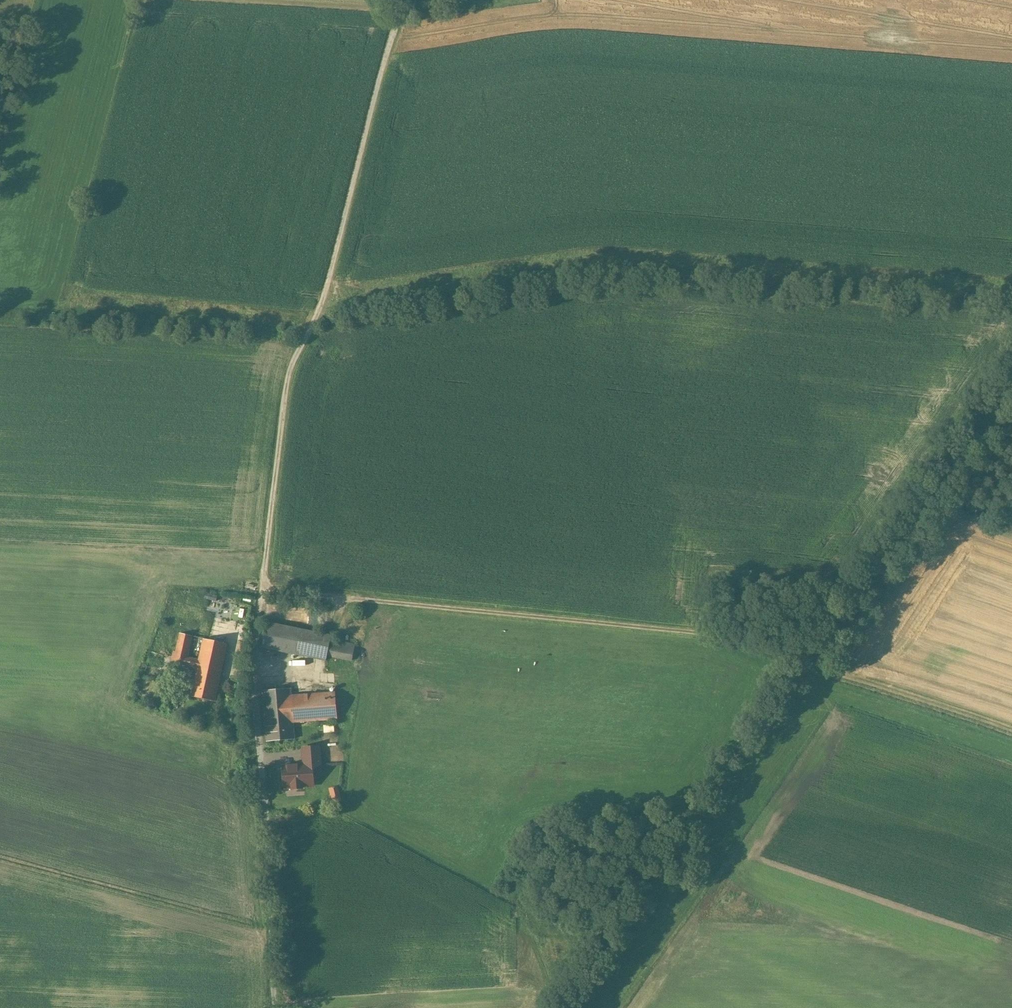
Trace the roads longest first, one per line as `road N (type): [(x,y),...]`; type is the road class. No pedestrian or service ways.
road 1 (track): [(262,588),(709,635),(1011,732)]
road 2 (track): [(398,11),(324,300),(293,363),(258,610)]

